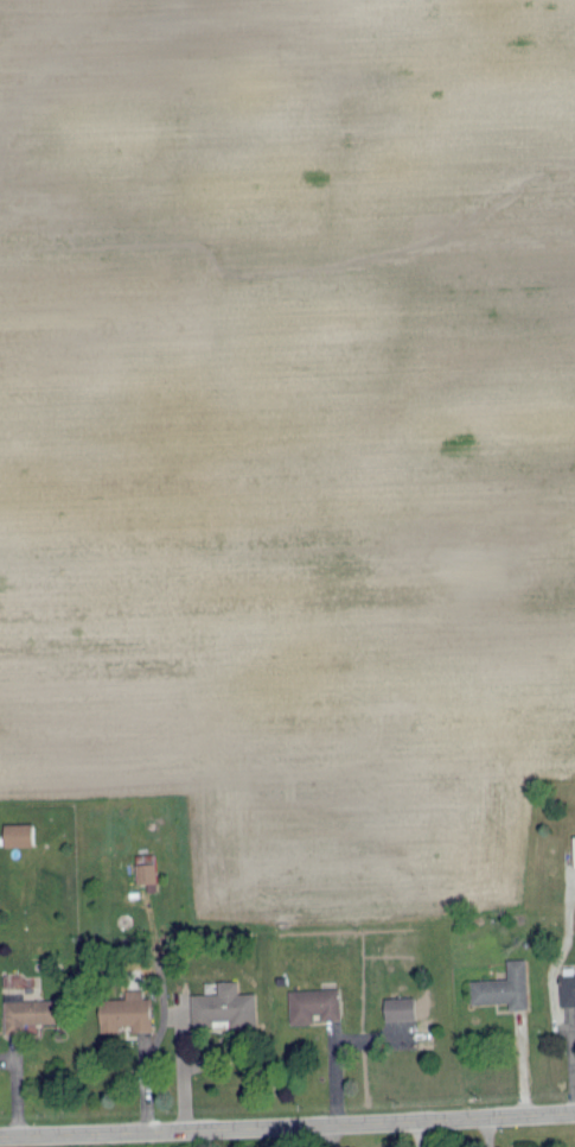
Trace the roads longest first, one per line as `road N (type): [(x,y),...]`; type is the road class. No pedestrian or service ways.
road 1 (secondary): [(0,1133),(574,1110)]

